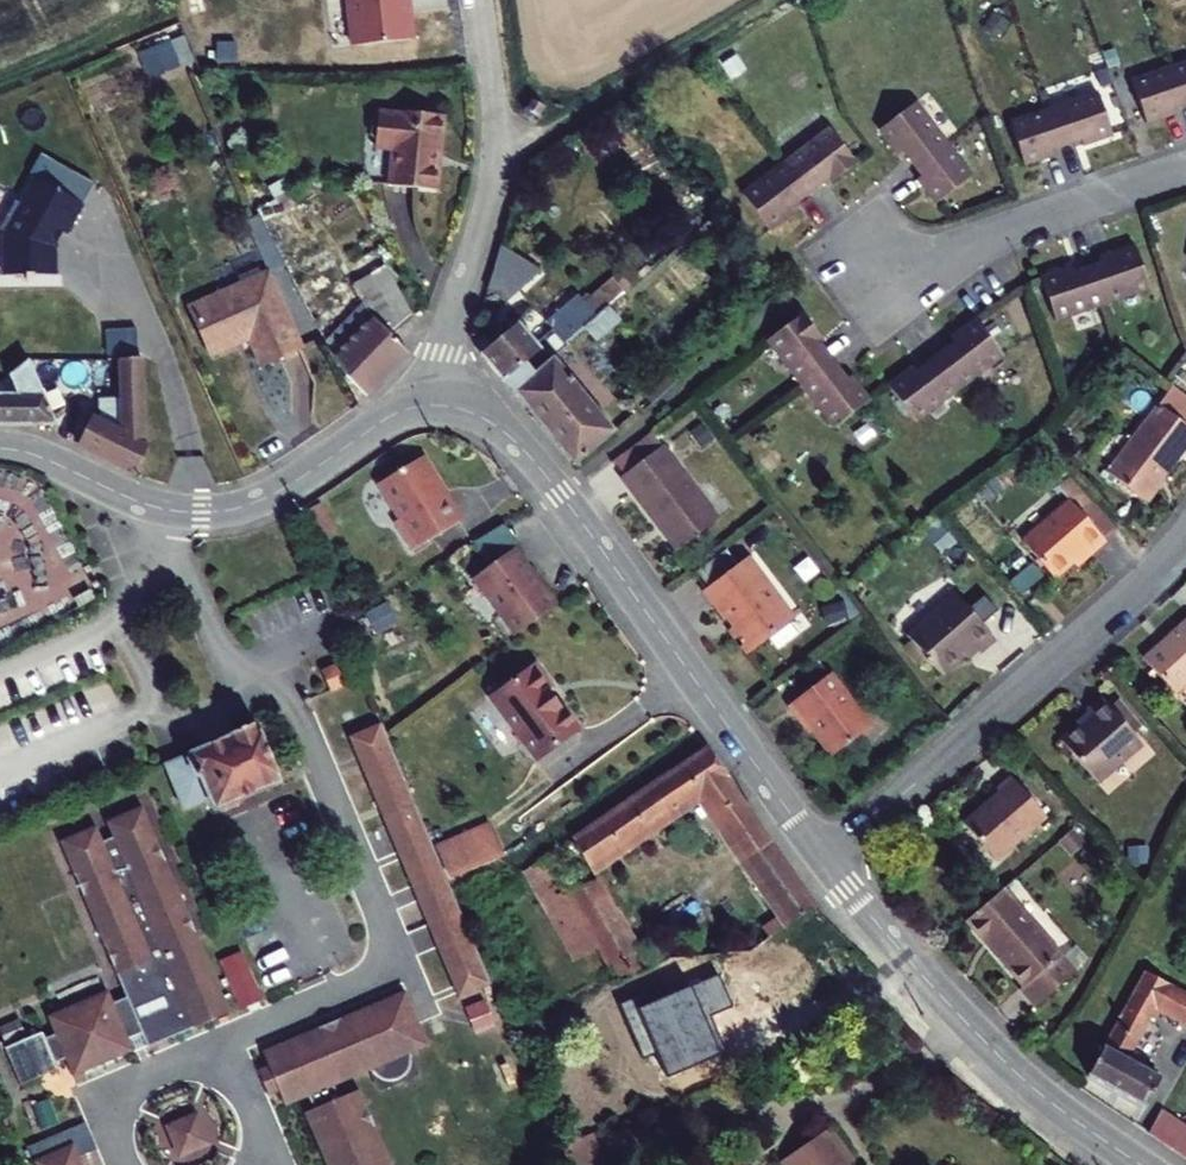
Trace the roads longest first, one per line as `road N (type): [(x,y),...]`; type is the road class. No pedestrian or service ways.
road 1 (tertiary): [(435,402),(488,416),(532,458),(827,862)]
road 2 (residential): [(827,862),(1185,540)]
road 3 (tertiary): [(827,862),(1011,1068),(1139,1164)]
road 4 (residential): [(1185,171),(868,274)]
road 5 (track): [(756,0),(593,101),(499,141)]
road 6 (tertiary): [(176,511),(257,501),(387,418),(435,402)]
road 7 (unclassified): [(435,402),(443,338),(489,200),(499,141)]
road 8 (residential): [(0,675),(87,638),(138,604),(176,511)]
road 9 (tertiary): [(0,447),(176,511)]
road 10 (residential): [(499,141),(483,0)]

